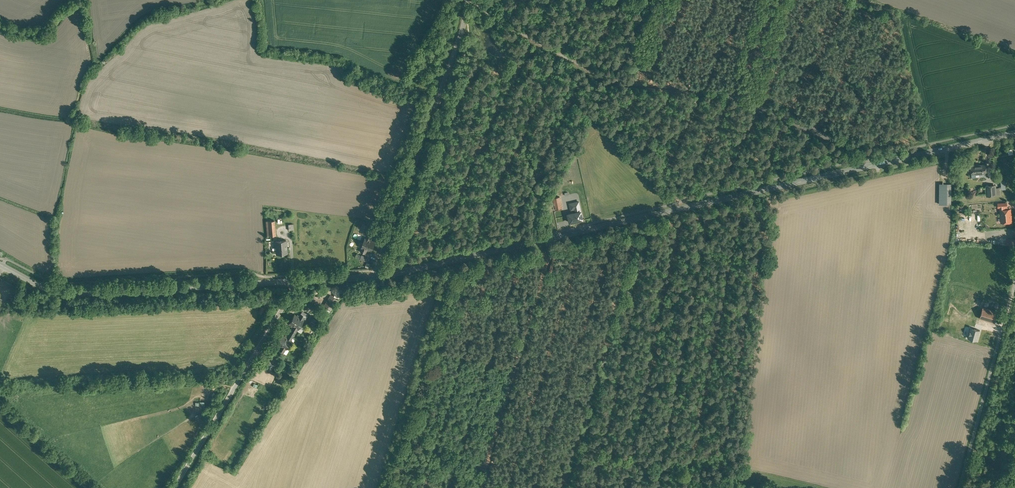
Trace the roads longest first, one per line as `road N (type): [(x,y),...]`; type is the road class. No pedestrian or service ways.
road 1 (secondary): [(1014,133),(377,275)]
road 2 (track): [(869,166),(857,149),(736,98),(601,77),(475,0)]
road 3 (secondary): [(293,281),(63,293),(0,264)]
road 4 (track): [(656,487),(710,202)]
road 5 (unclassified): [(377,275),(467,0)]
road 6 (track): [(647,10),(914,95)]
road 7 (track): [(482,487),(558,236)]
road 8 (unclassified): [(174,487),(293,281)]
road 9 (track): [(754,487),(588,442),(577,449),(567,487)]
road 10 (unclassified): [(959,487),(1014,286)]

